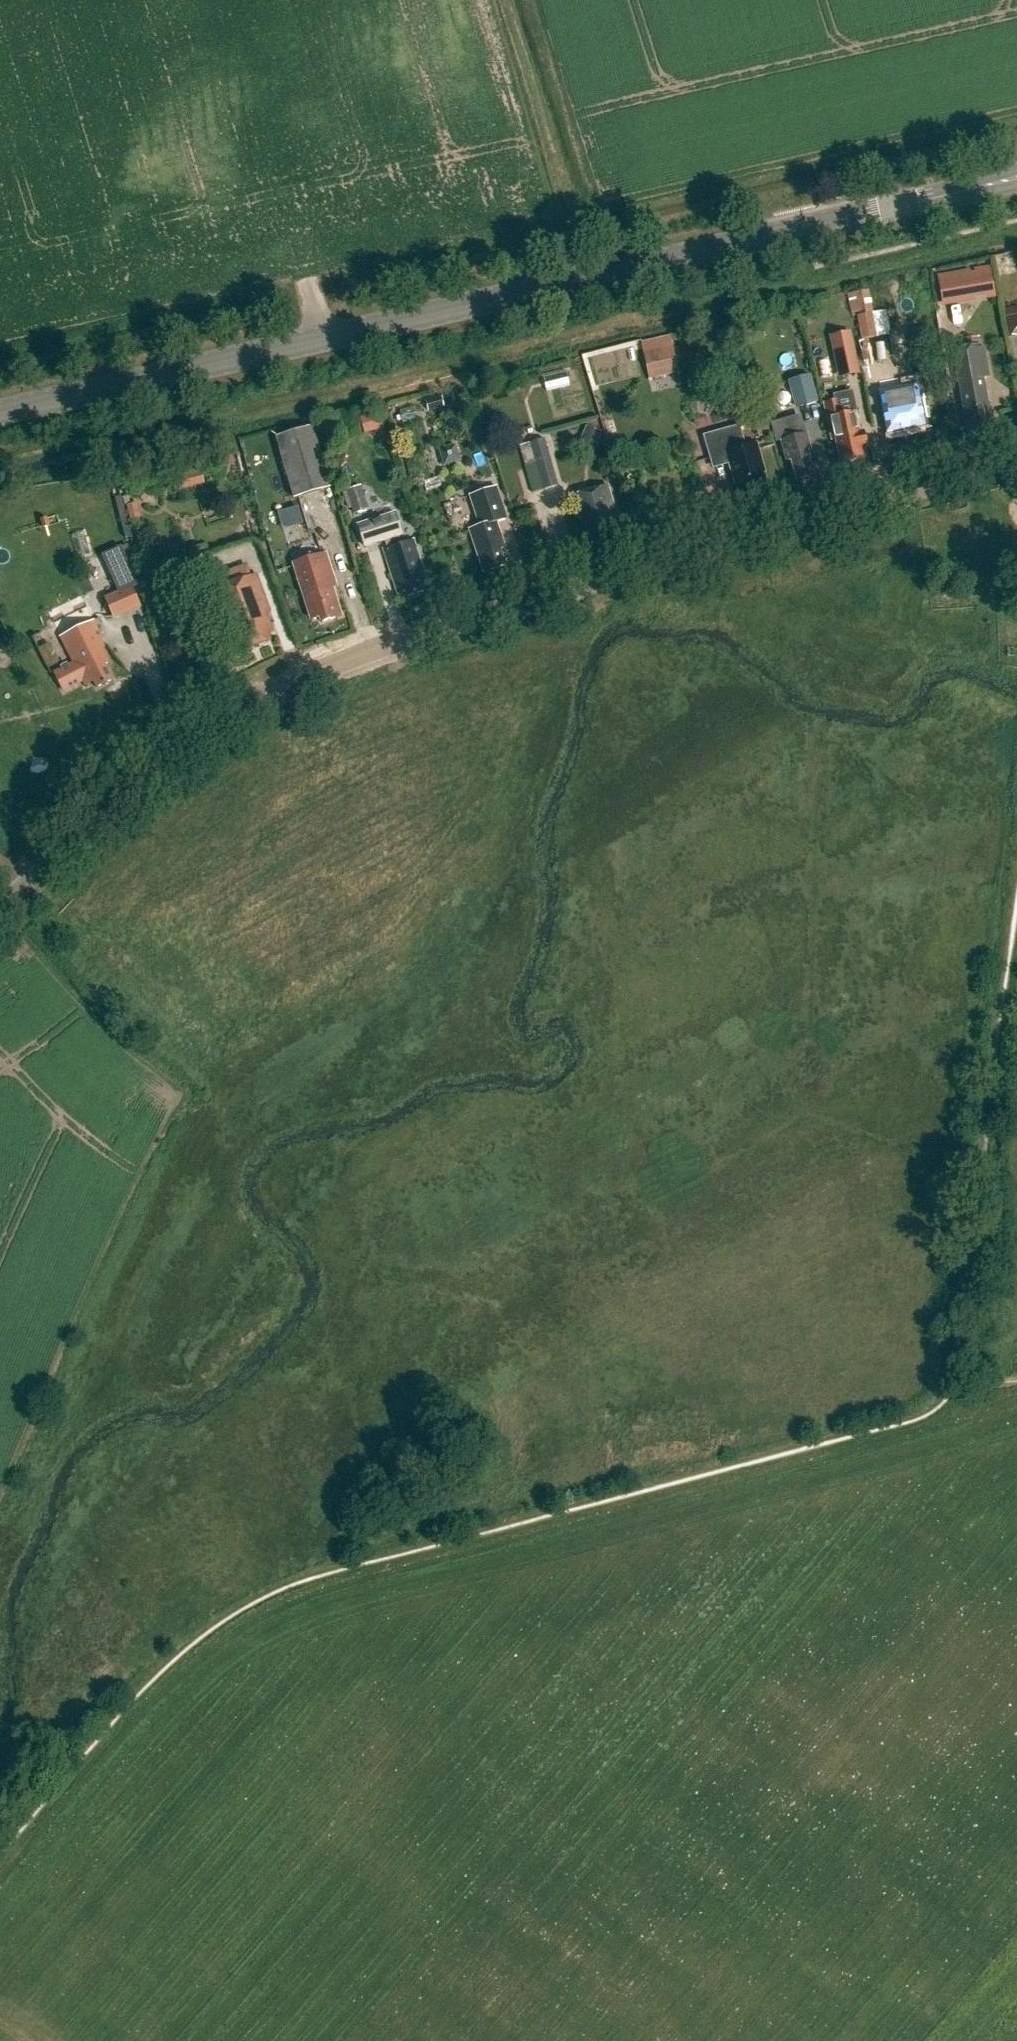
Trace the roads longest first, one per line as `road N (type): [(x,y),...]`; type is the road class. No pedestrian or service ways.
road 1 (unclassified): [(0,926),(71,848),(136,796),(223,727),(297,689),(516,613),(1016,460)]
road 2 (primary): [(0,414),(1016,175)]

